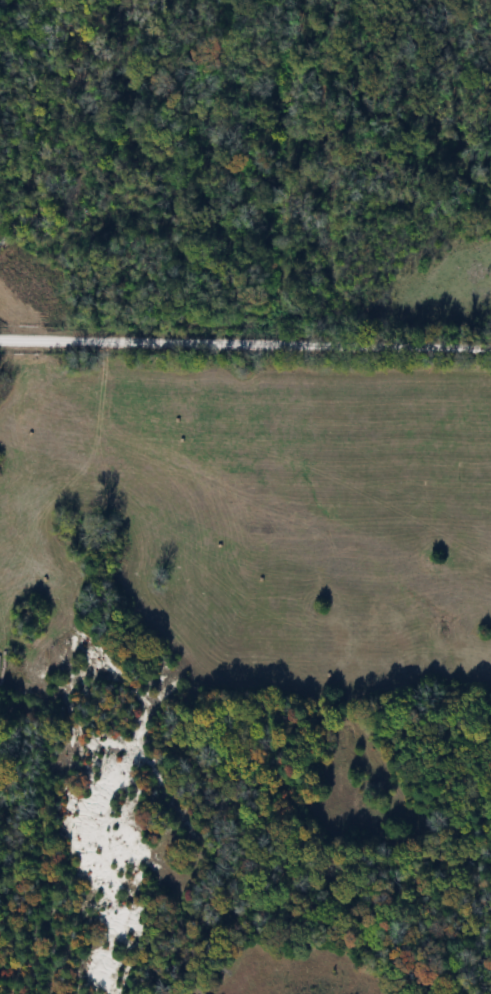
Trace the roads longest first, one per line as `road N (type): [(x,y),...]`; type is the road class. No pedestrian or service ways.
road 1 (residential): [(490,346),(0,341)]

